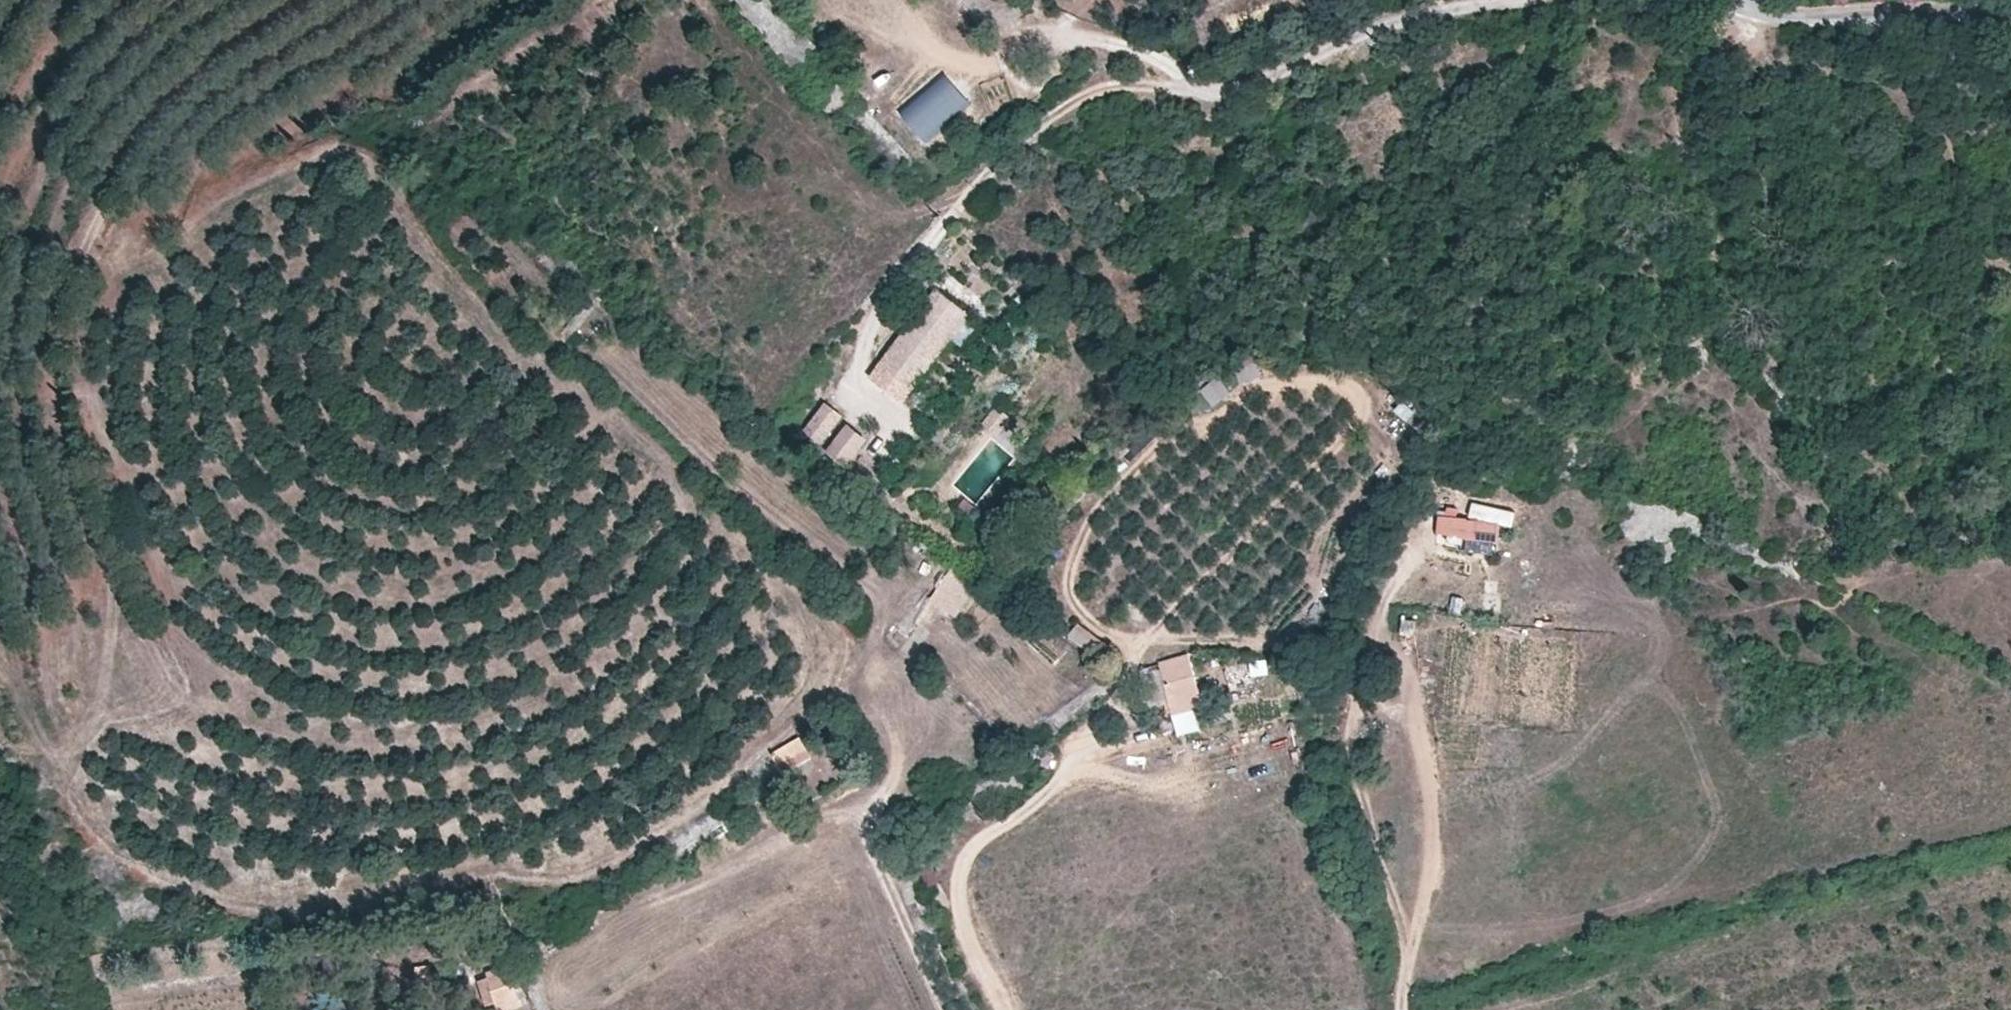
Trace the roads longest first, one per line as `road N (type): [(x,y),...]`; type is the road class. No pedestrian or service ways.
road 1 (unclassified): [(1210,96),(1378,28),(1494,0)]
road 2 (unclassified): [(1733,0),(1791,10),(2010,19)]

